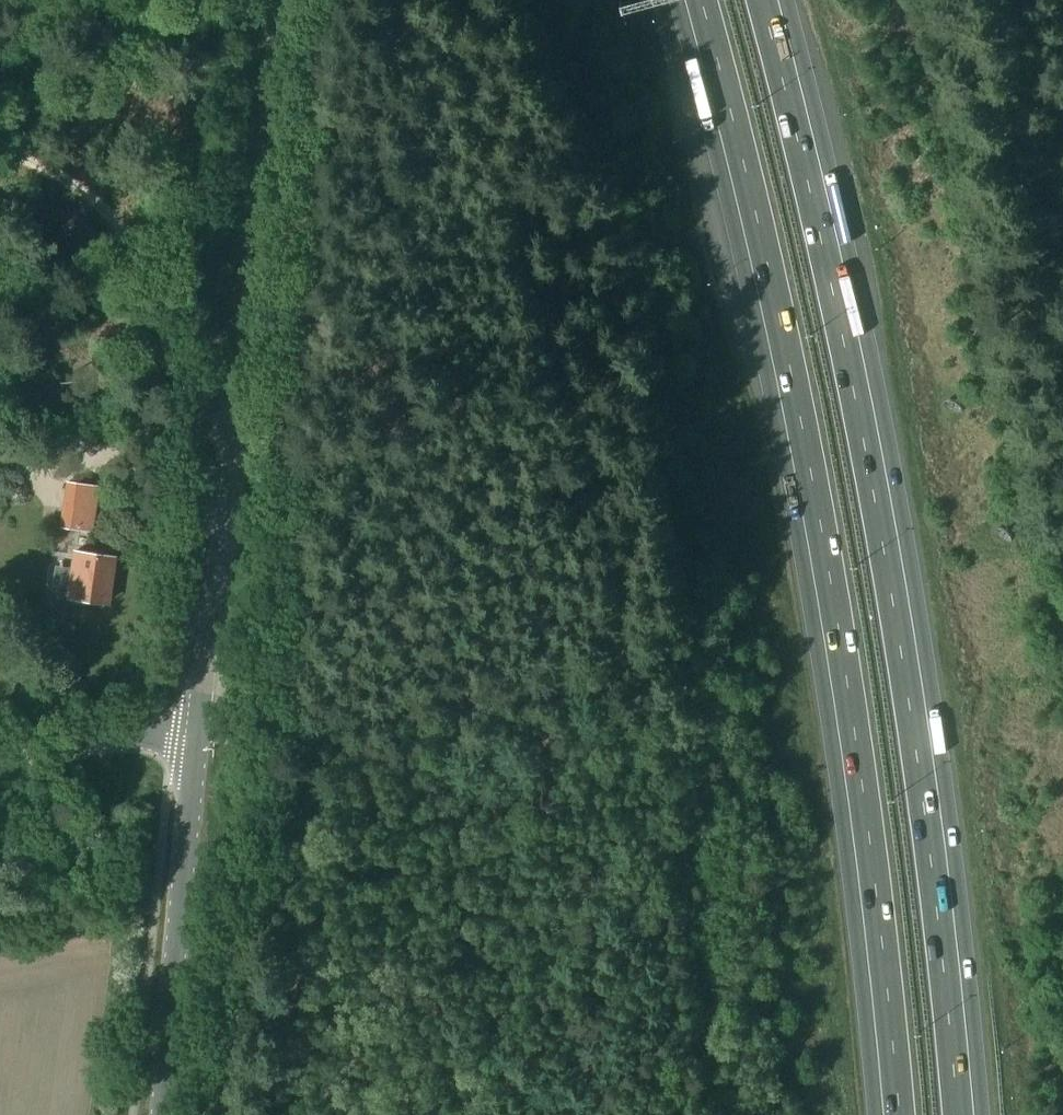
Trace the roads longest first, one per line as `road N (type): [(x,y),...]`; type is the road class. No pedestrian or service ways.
road 1 (motorway): [(690,0),(777,351),(815,543),(880,989),(890,1114)]
road 2 (motorway): [(964,1114),(921,733),(878,476),(768,0)]
road 3 (tertiary): [(197,741),(284,0)]
road 4 (track): [(0,152),(102,214),(163,318),(189,407),(202,423),(238,436)]
road 5 (tertiary): [(166,1114),(197,741)]
road 6 (tertiary): [(173,740),(109,738),(0,761)]

